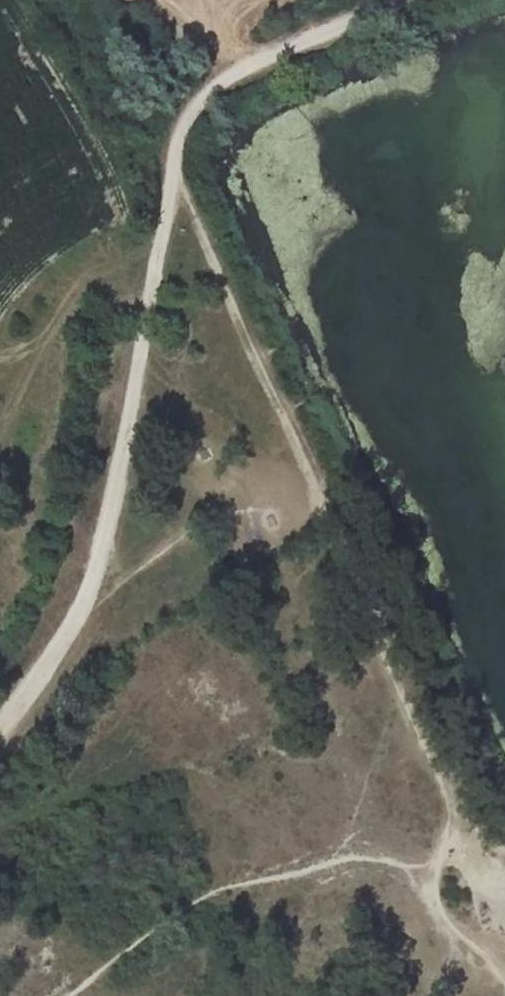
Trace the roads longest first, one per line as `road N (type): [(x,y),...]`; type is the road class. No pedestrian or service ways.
road 1 (track): [(161,245),(139,414),(92,596),(0,741)]
road 2 (track): [(67,995),(211,890),(371,855),(411,873),(455,936),(504,981)]
road 3 (track): [(392,0),(250,63),(203,95),(176,144),(177,185),(161,245)]
road 4 (track): [(161,245),(51,312),(0,422)]

